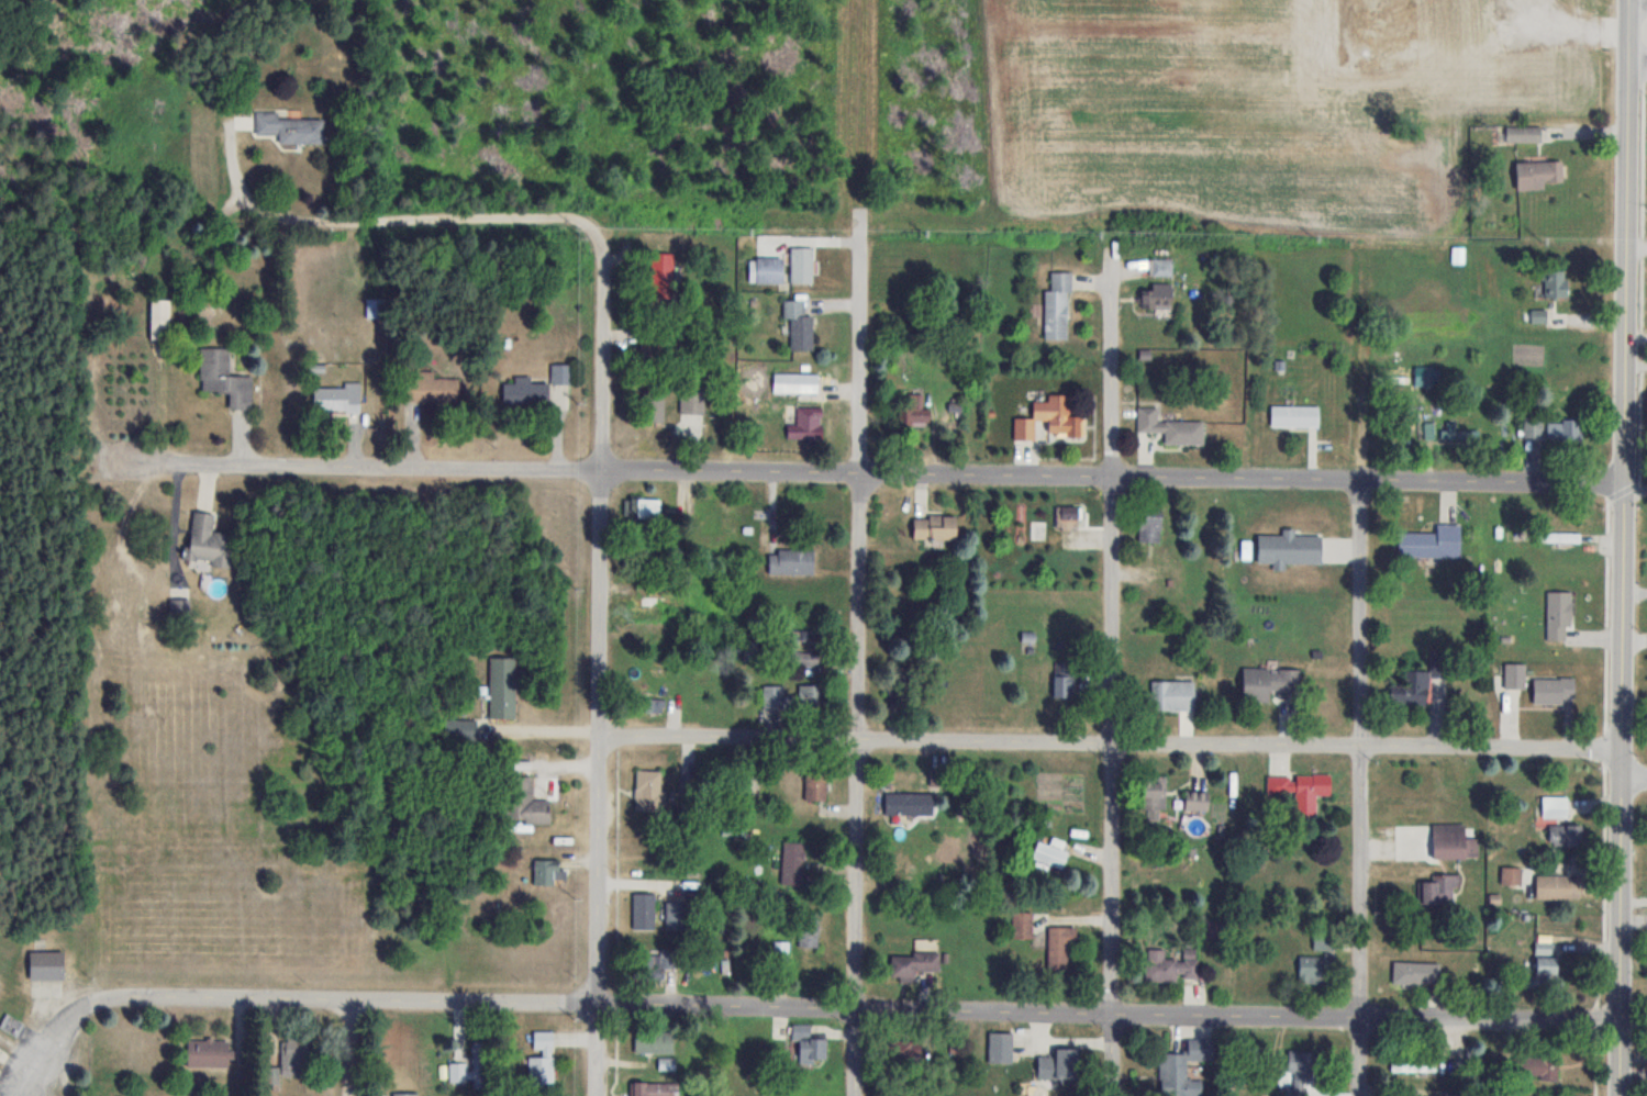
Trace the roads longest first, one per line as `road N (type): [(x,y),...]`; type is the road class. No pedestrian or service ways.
road 1 (residential): [(1620,1020),(91,1000)]
road 2 (residential): [(1625,480),(130,461)]
road 3 (residential): [(1622,748),(600,734)]
road 4 (residential): [(856,1095),(861,208)]
road 5 (residential): [(597,1095),(604,264),(590,227)]
road 6 (residential): [(1113,1095),(1111,249)]
road 7 (residential): [(1360,1095),(1361,478)]
road 8 (tertiary): [(1622,748),(1628,227)]
road 9 (residential): [(590,227),(570,214),(319,220),(242,202)]
road 10 (tertiary): [(1620,1095),(1622,748)]
road 11 (tertiary): [(1628,227),(1628,0)]
road 12 (residential): [(91,1000),(13,1095)]

